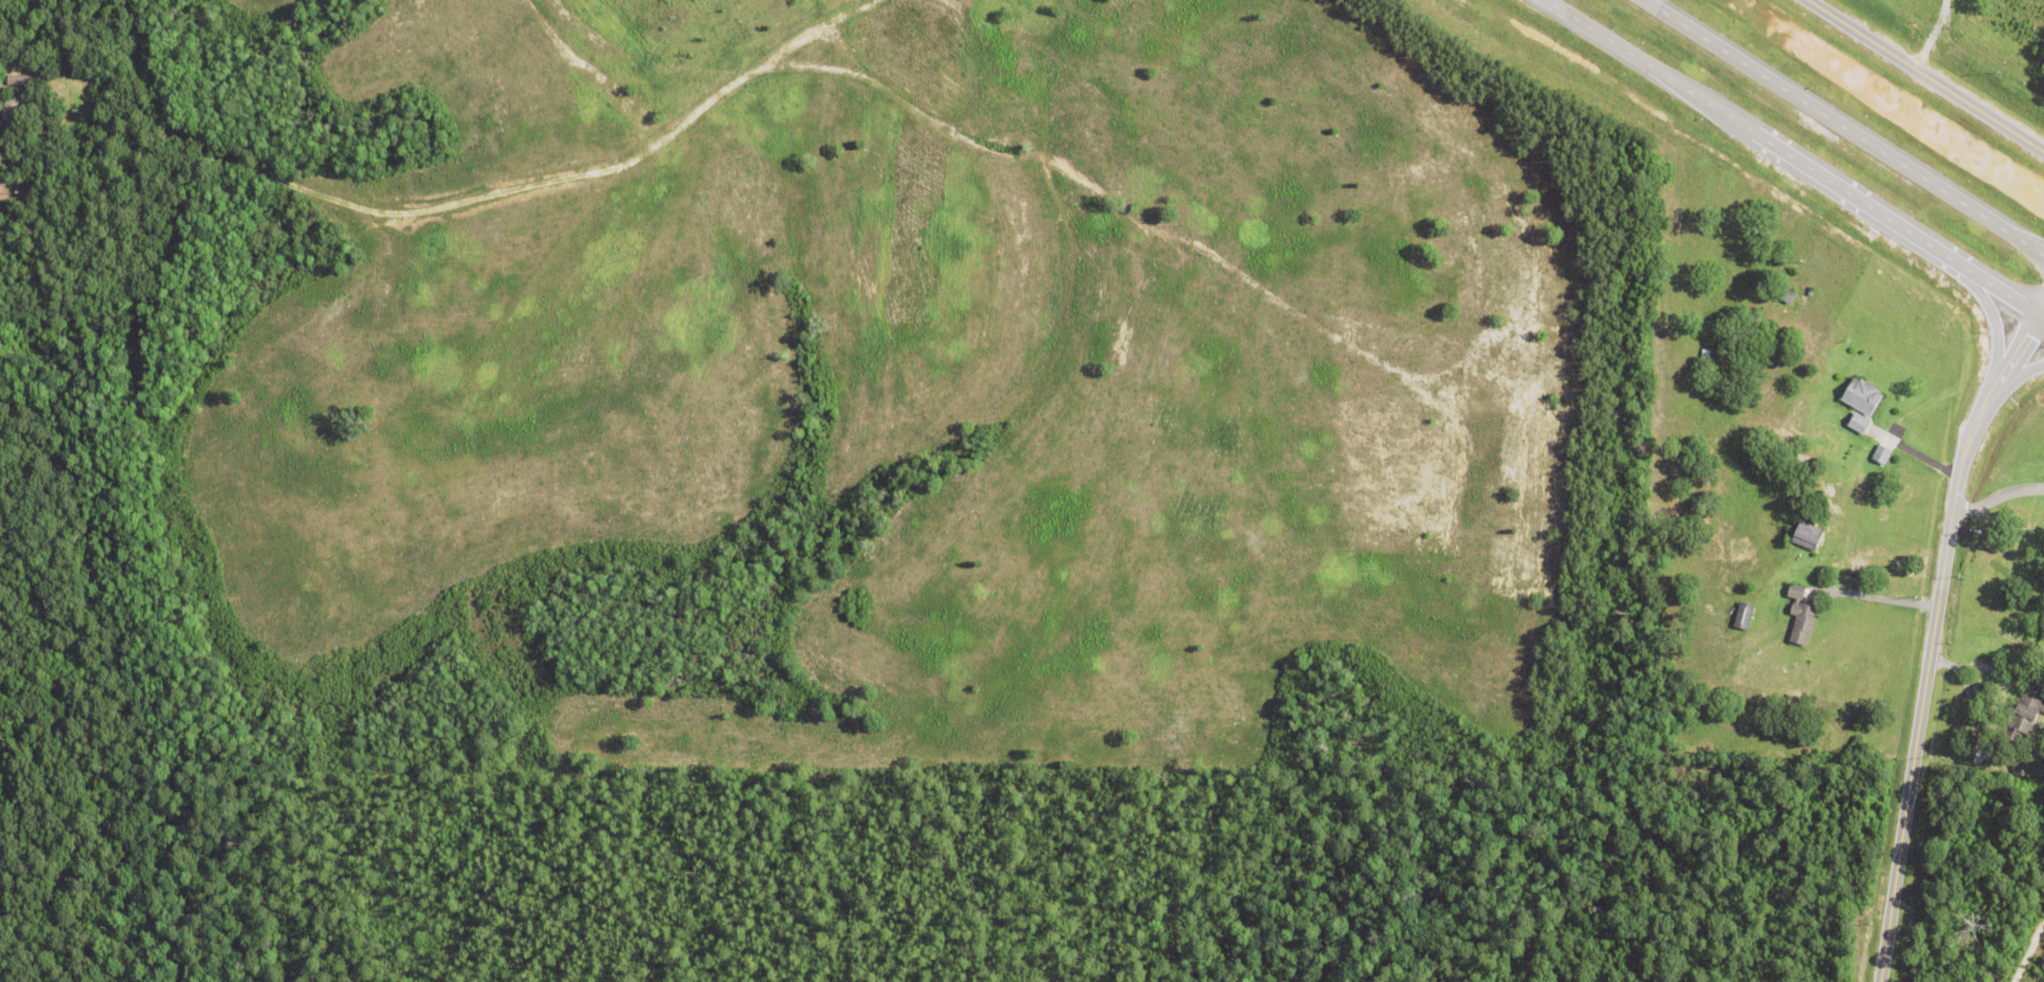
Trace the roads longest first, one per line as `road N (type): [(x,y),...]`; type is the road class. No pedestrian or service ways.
road 1 (secondary): [(1880,981),(1958,474),(1973,423),(2043,317)]
road 2 (trunk): [(1544,0),(2043,320)]
road 3 (trunk): [(2043,257),(1641,0)]
road 4 (residential): [(1805,0),(2043,154)]
road 5 (residential): [(0,151),(171,148),(213,157)]

